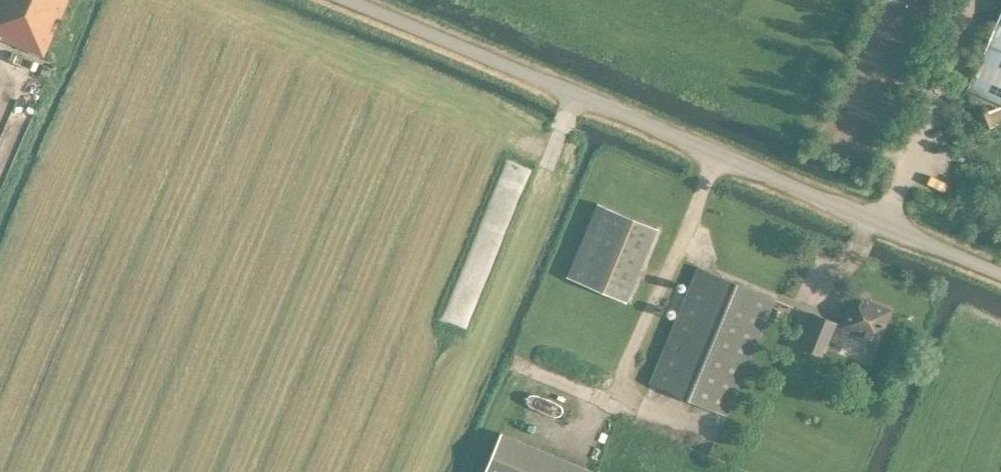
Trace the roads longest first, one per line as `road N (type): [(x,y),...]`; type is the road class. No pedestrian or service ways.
road 1 (tertiary): [(1000,276),(348,0)]
road 2 (track): [(422,471),(580,97)]

